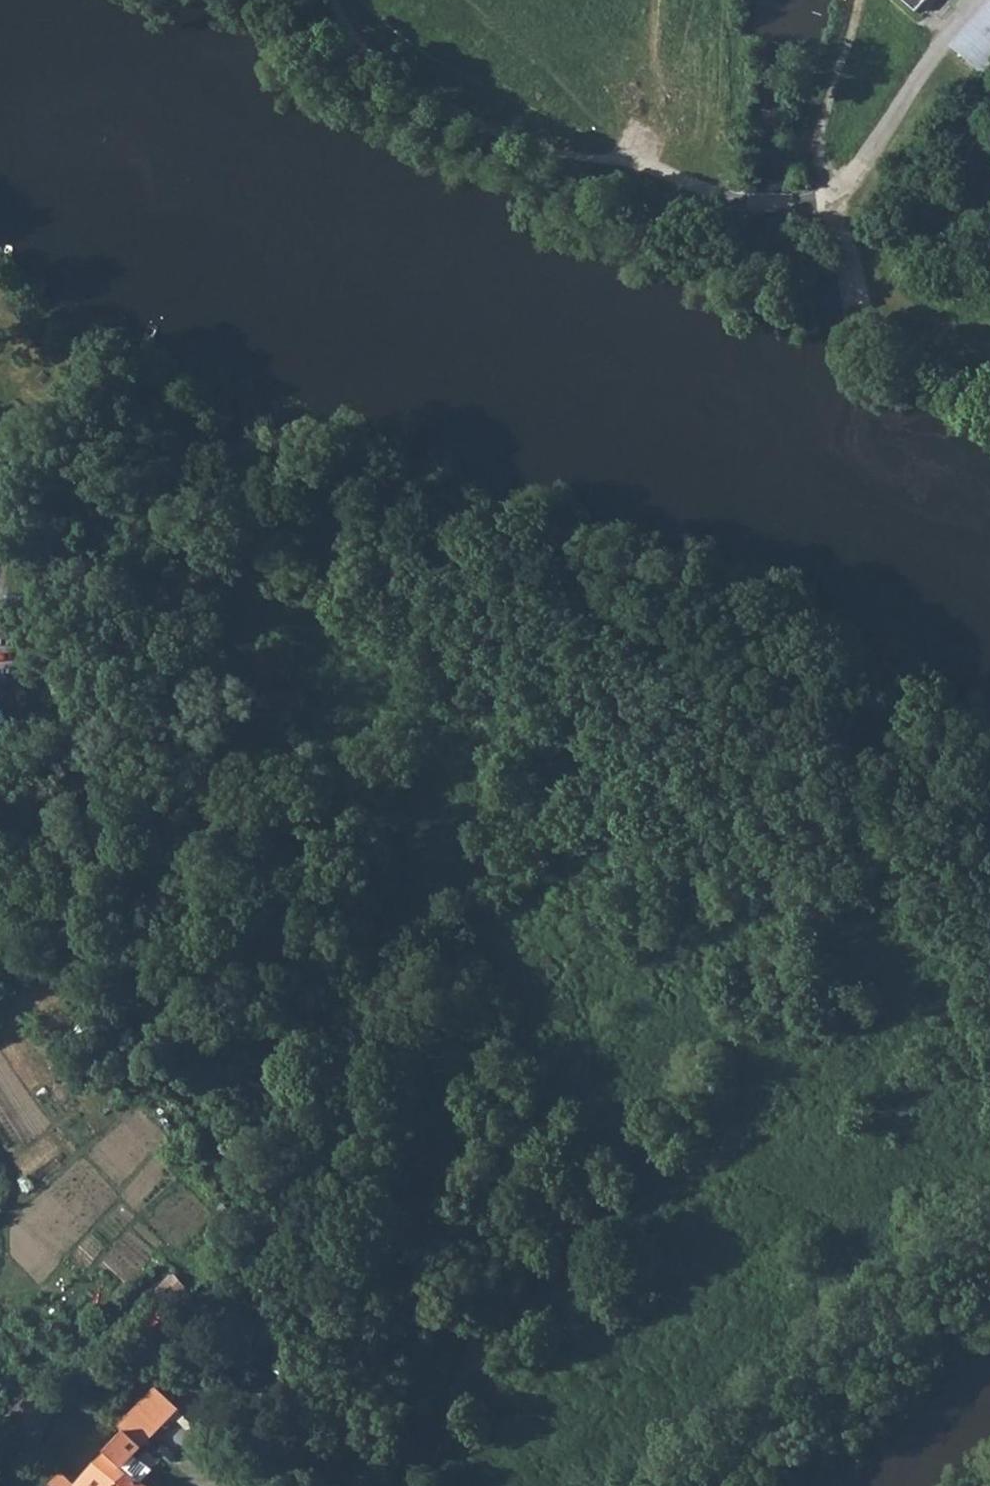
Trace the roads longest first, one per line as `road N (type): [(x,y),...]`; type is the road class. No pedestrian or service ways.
road 1 (track): [(727,1485),(989,1248)]
road 2 (residential): [(0,631),(12,451)]

